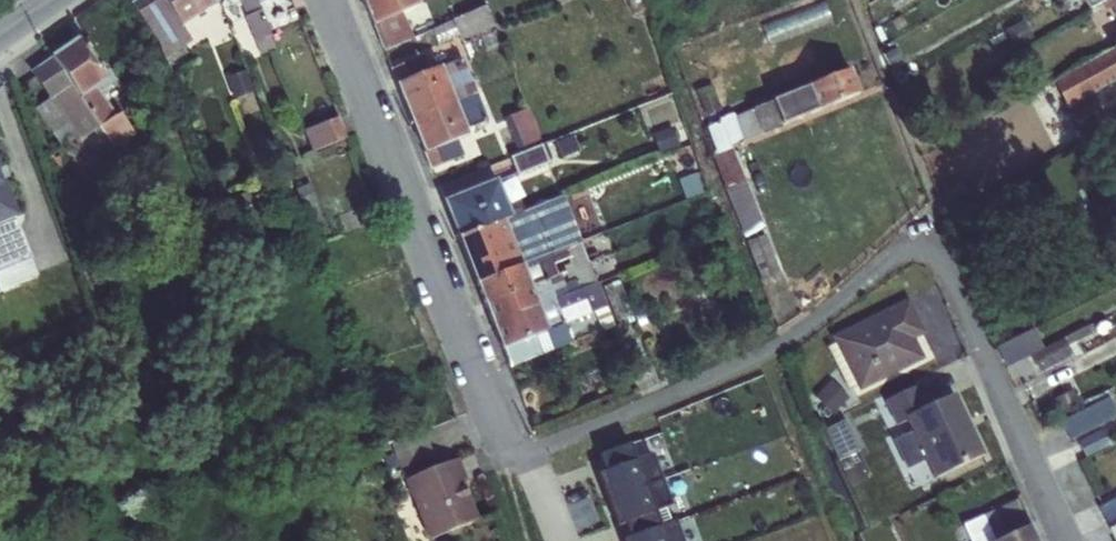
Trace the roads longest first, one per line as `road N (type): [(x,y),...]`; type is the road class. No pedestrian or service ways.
road 1 (residential): [(524,454),(503,446),(483,406),(411,200),(325,0)]
road 2 (residential): [(927,228),(794,331),(524,454)]
road 3 (residential): [(1073,540),(927,228)]

